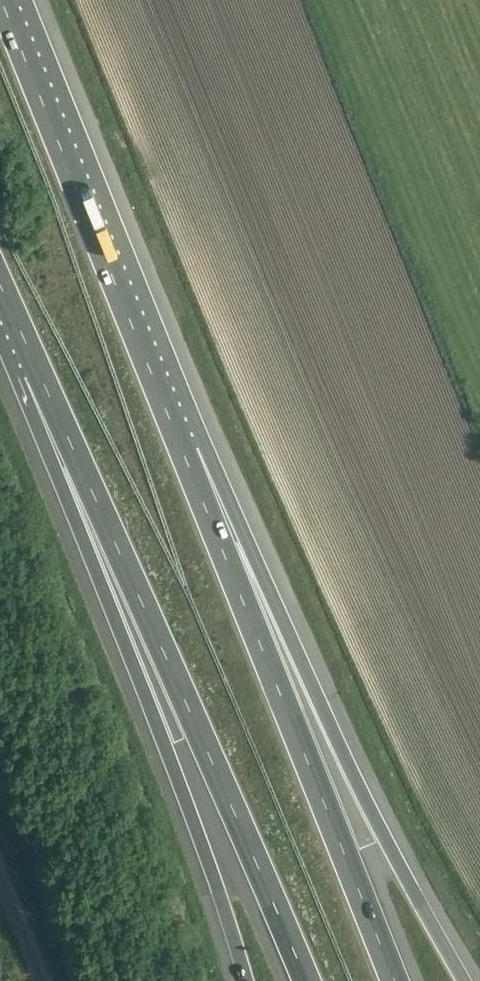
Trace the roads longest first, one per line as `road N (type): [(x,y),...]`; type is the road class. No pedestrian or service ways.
road 1 (motorway): [(36,368),(306,980)]
road 2 (motorway): [(36,368),(68,504),(191,810),(245,980)]
road 3 (motorway): [(466,980),(375,817),(257,560),(185,452)]
road 4 (motorway): [(394,980),(185,452)]
road 5 (motorway): [(185,452),(3,0)]

